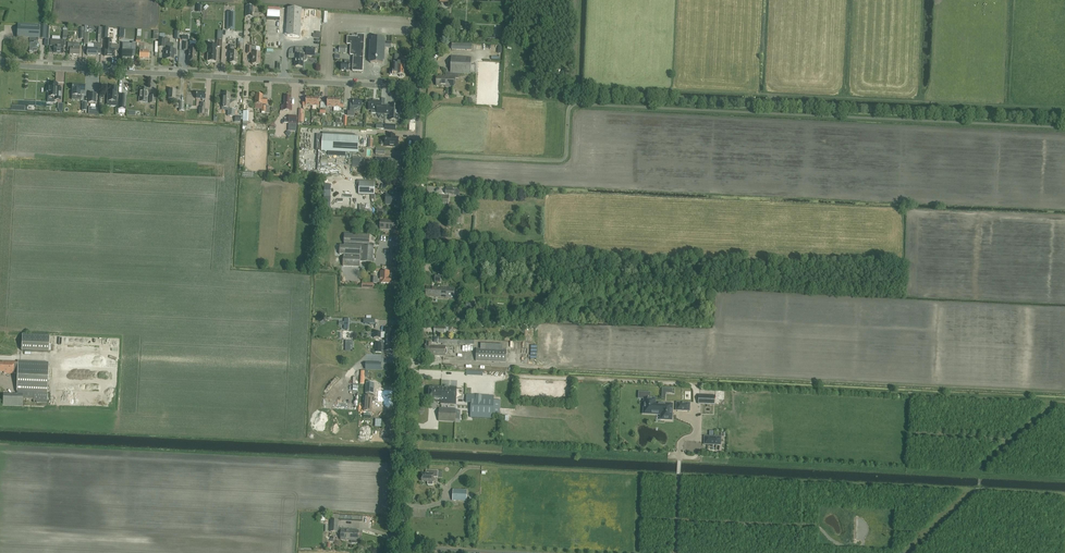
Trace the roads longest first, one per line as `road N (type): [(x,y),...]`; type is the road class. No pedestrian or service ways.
road 1 (track): [(1064,120),(581,96),(580,104)]
road 2 (unclassified): [(400,552),(420,87)]
road 3 (unclassified): [(420,87),(0,65)]
road 4 (track): [(1056,402),(692,384)]
road 5 (track): [(692,384),(407,374)]

